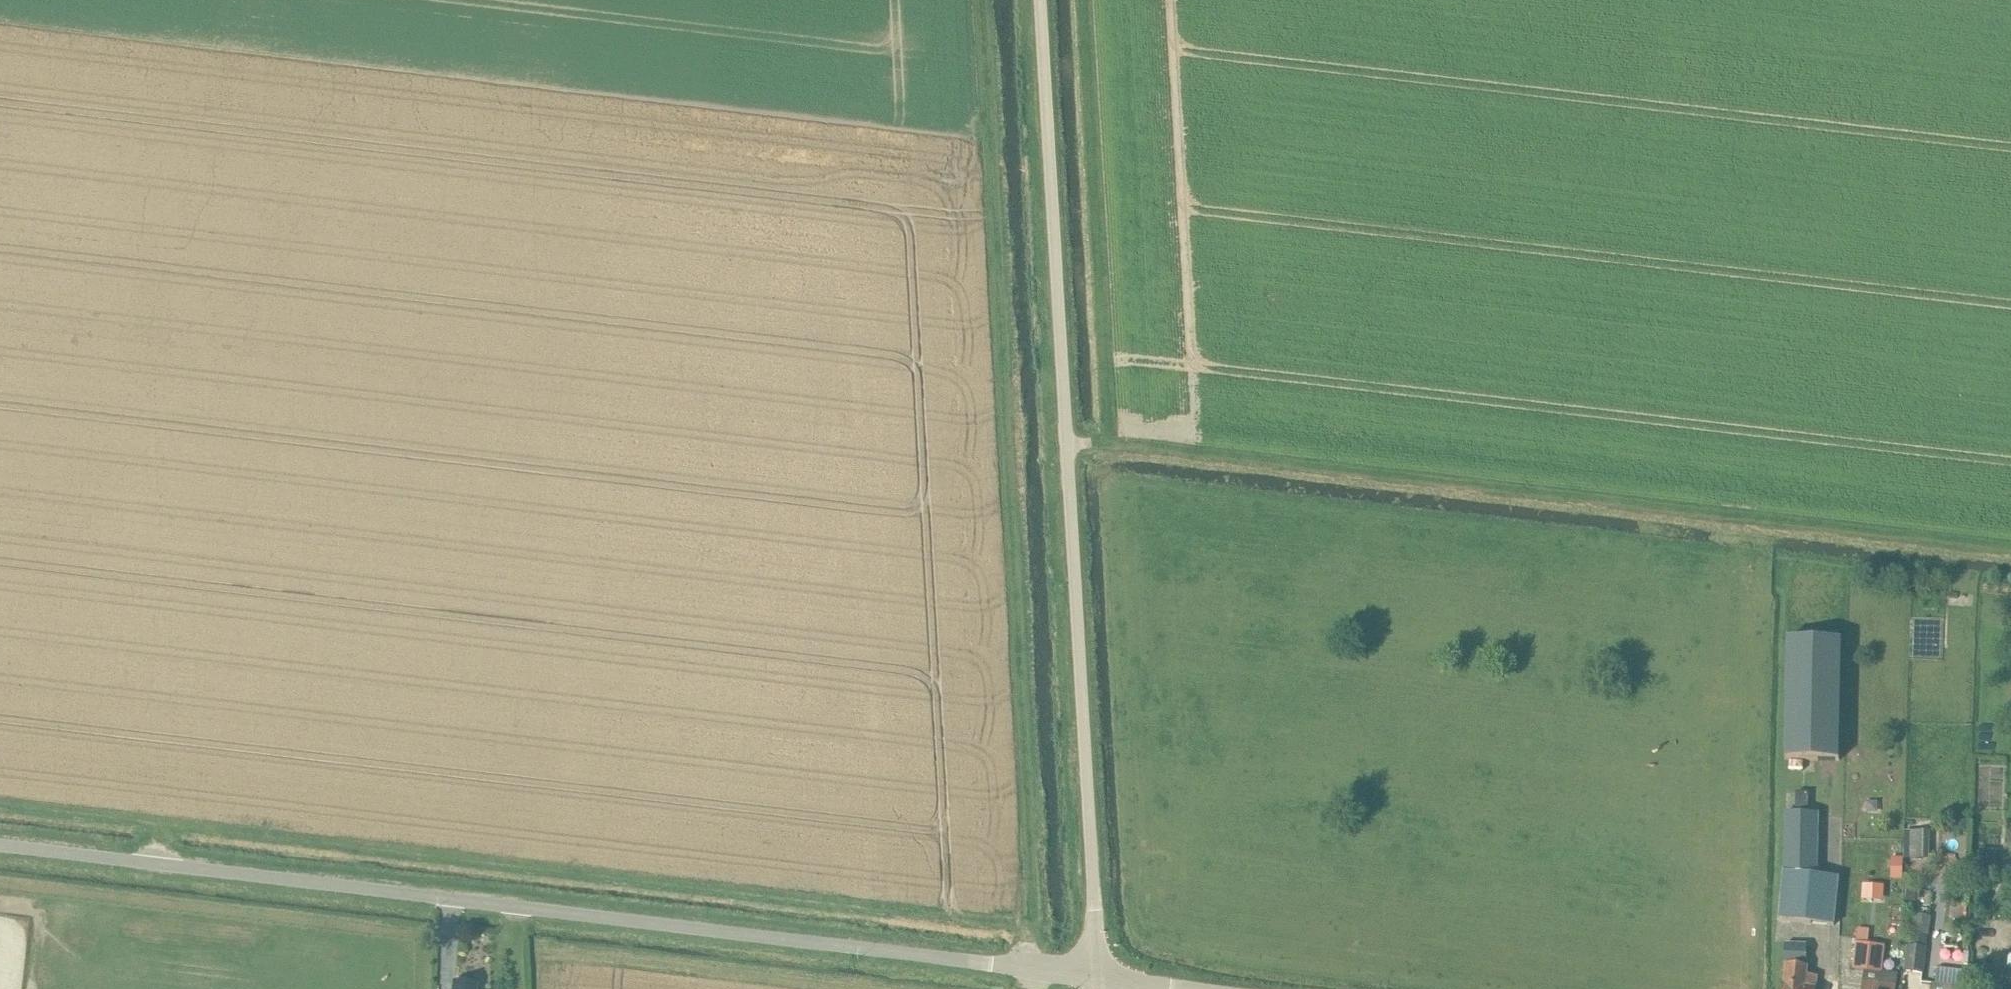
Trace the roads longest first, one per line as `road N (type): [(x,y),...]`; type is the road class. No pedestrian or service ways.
road 1 (track): [(1099,977),(0,846)]
road 2 (unclassified): [(1099,977),(1041,0)]

